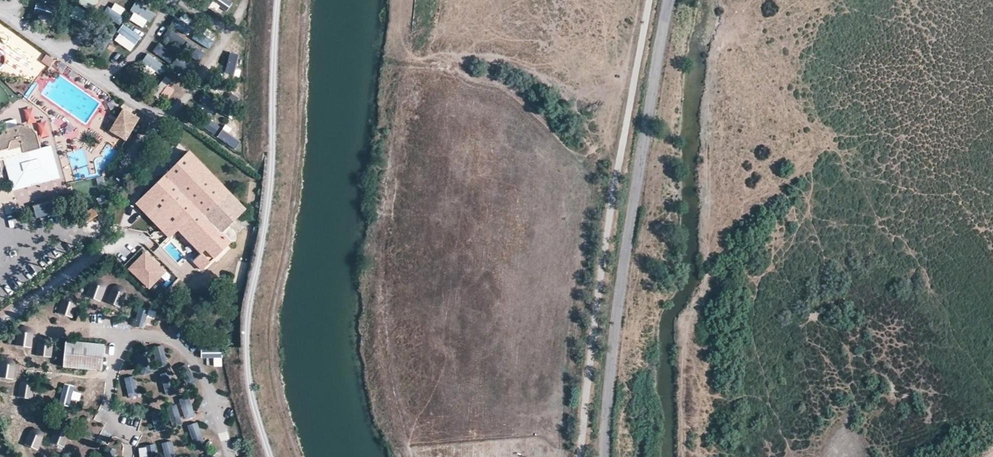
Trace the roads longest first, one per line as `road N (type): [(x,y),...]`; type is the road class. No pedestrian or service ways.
road 1 (unclassified): [(604,456),(633,203),(670,0)]

